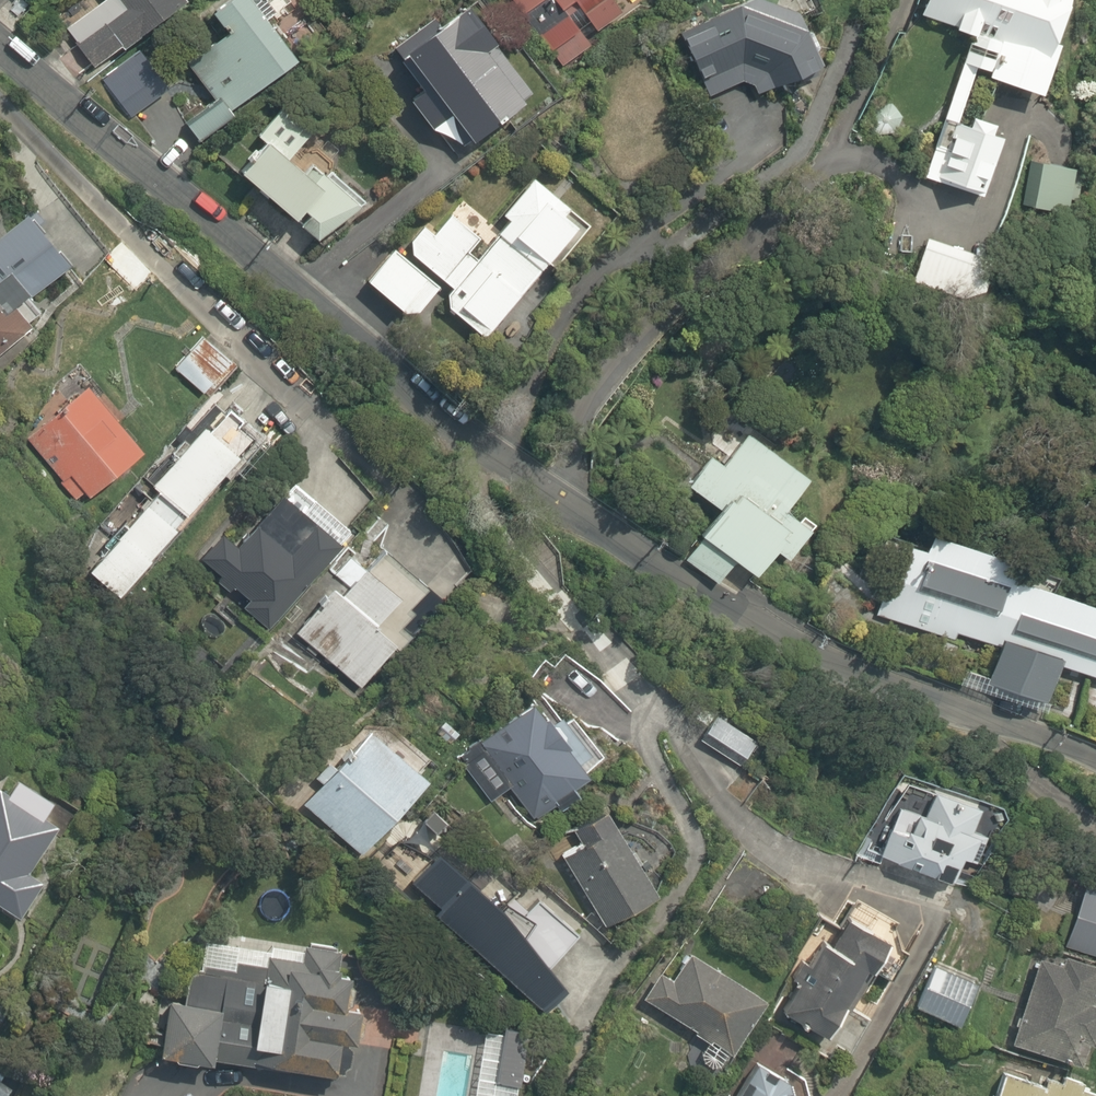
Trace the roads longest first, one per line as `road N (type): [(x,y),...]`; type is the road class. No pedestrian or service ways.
road 1 (residential): [(0,48),(316,292),(516,466),(821,653),(1095,756)]

